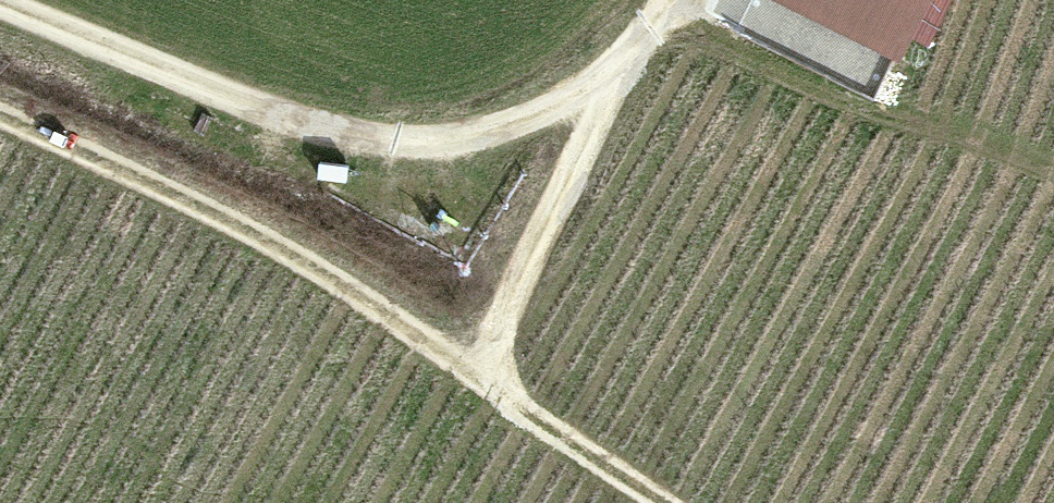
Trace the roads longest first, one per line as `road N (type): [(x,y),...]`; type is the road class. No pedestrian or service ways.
road 1 (track): [(0,118),(306,268),(666,502)]
road 2 (track): [(0,3),(325,133),(463,140),(569,96),(656,26),(673,0)]
road 3 (track): [(483,380),(517,281),(595,121),(656,26)]

